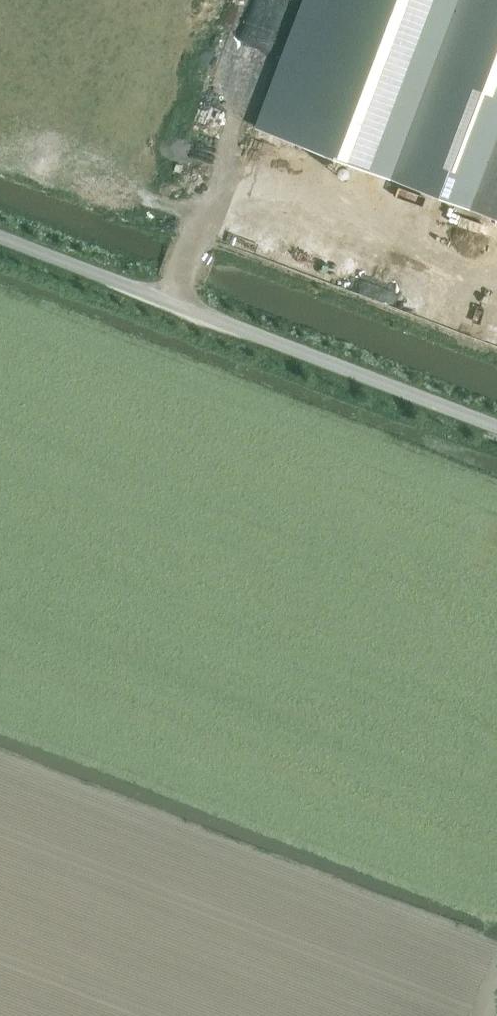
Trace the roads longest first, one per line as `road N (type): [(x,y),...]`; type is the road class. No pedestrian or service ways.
road 1 (unclassified): [(496,425),(0,236)]

